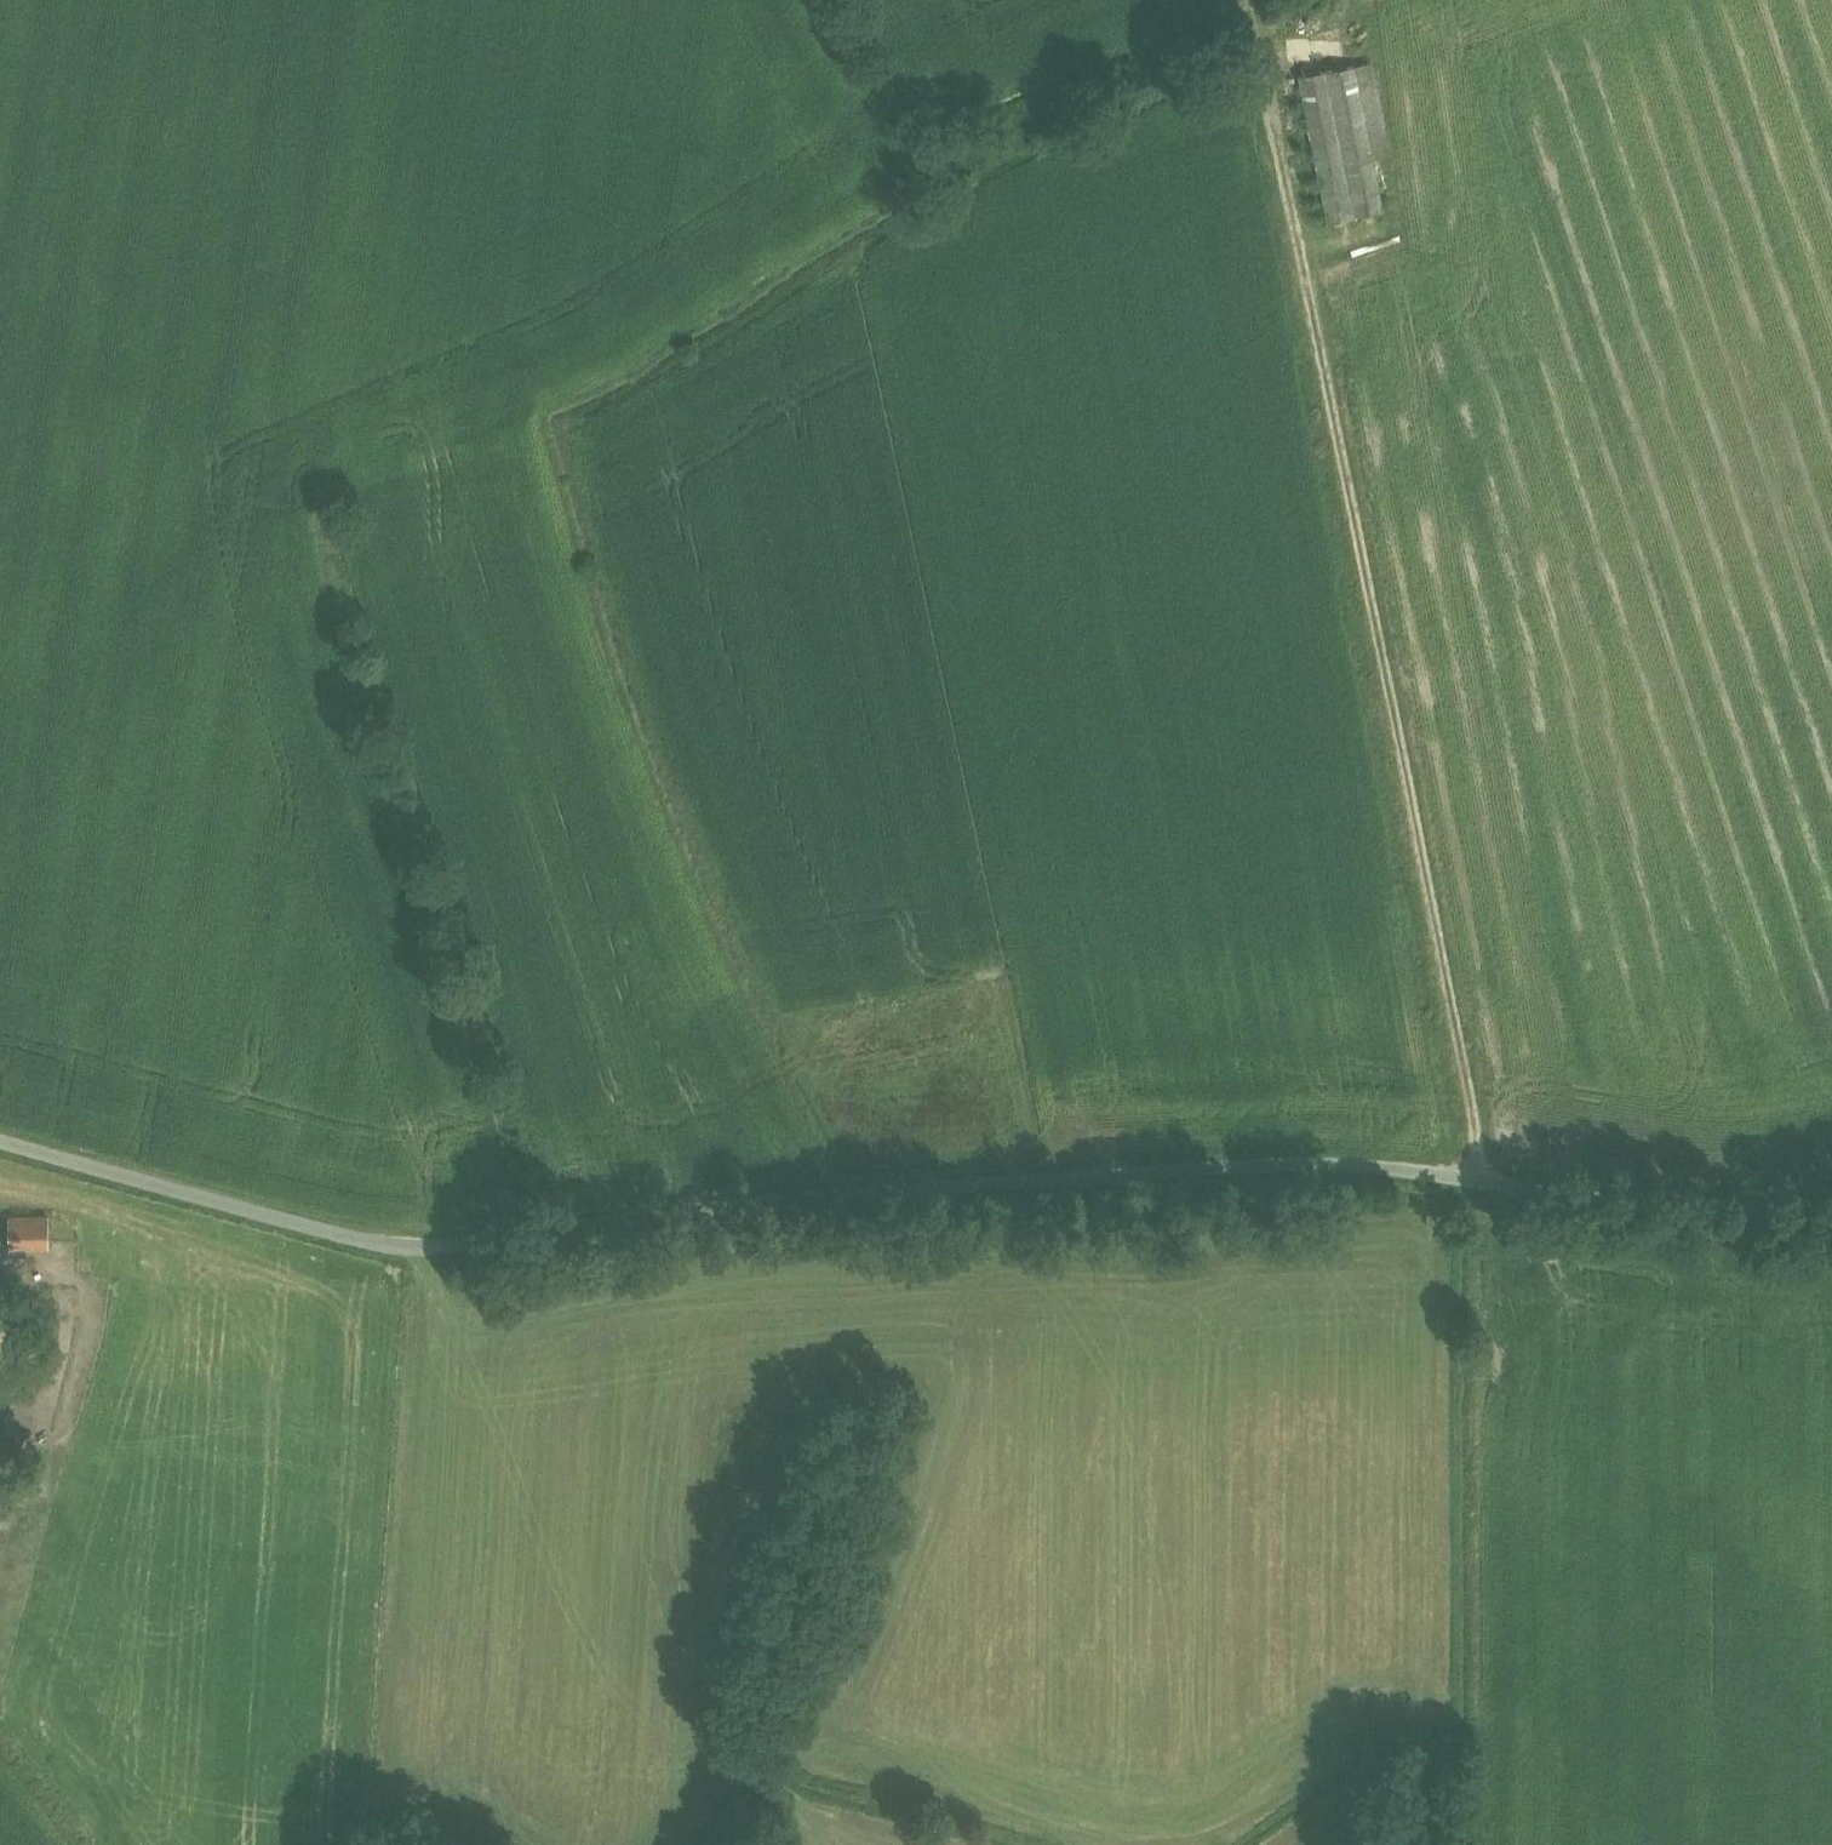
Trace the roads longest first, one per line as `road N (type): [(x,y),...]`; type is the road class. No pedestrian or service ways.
road 1 (unclassified): [(0,1150),(424,1251),(933,1187),(1303,1163),(1689,1202),(1735,1203),(1831,1186)]
road 2 (track): [(1268,101),(1480,1178)]

